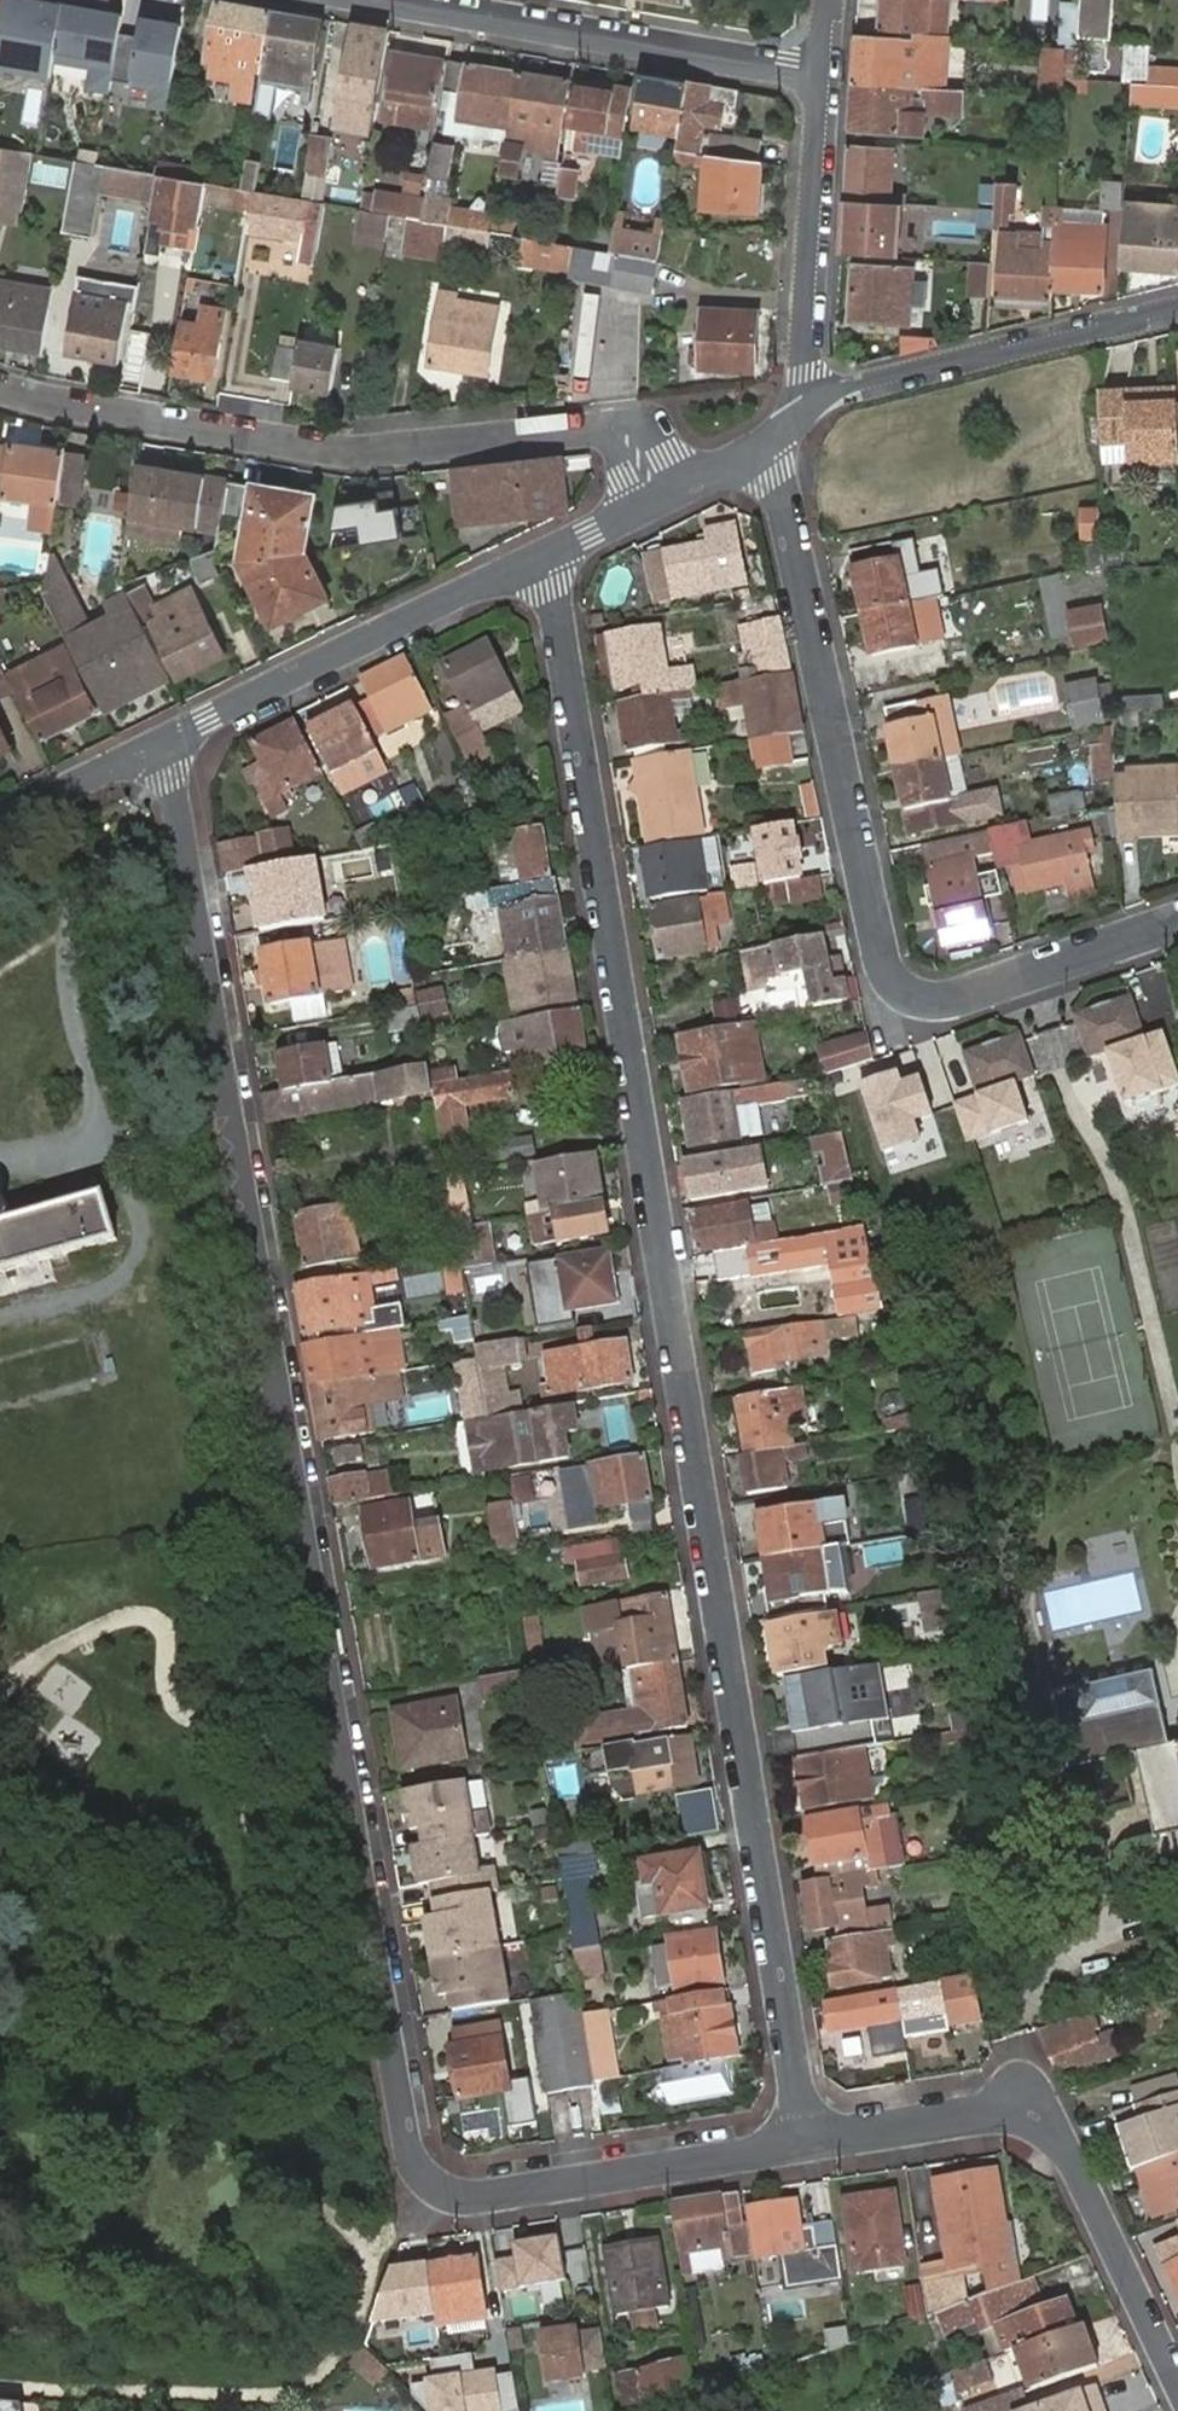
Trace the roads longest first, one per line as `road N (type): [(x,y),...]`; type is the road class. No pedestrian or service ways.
road 1 (residential): [(171,736),(416,2161),(430,2185),(455,2197),(807,2142)]
road 2 (residential): [(807,2142),(545,557)]
road 3 (residential): [(1177,921),(901,1016),(772,438)]
road 4 (residential): [(0,381),(353,452),(629,426),(671,492)]
road 5 (residential): [(1177,2381),(1054,2120),(1040,2109),(1025,2104),(807,2142)]
road 6 (residential): [(395,0),(824,74)]
road 7 (residential): [(171,736),(545,557)]
road 8 (residential): [(804,408),(860,381),(1177,305)]
road 9 (residential): [(804,408),(824,74)]
road 10 (residential): [(0,821),(171,736)]
road 11 (residential): [(545,557),(671,492)]

